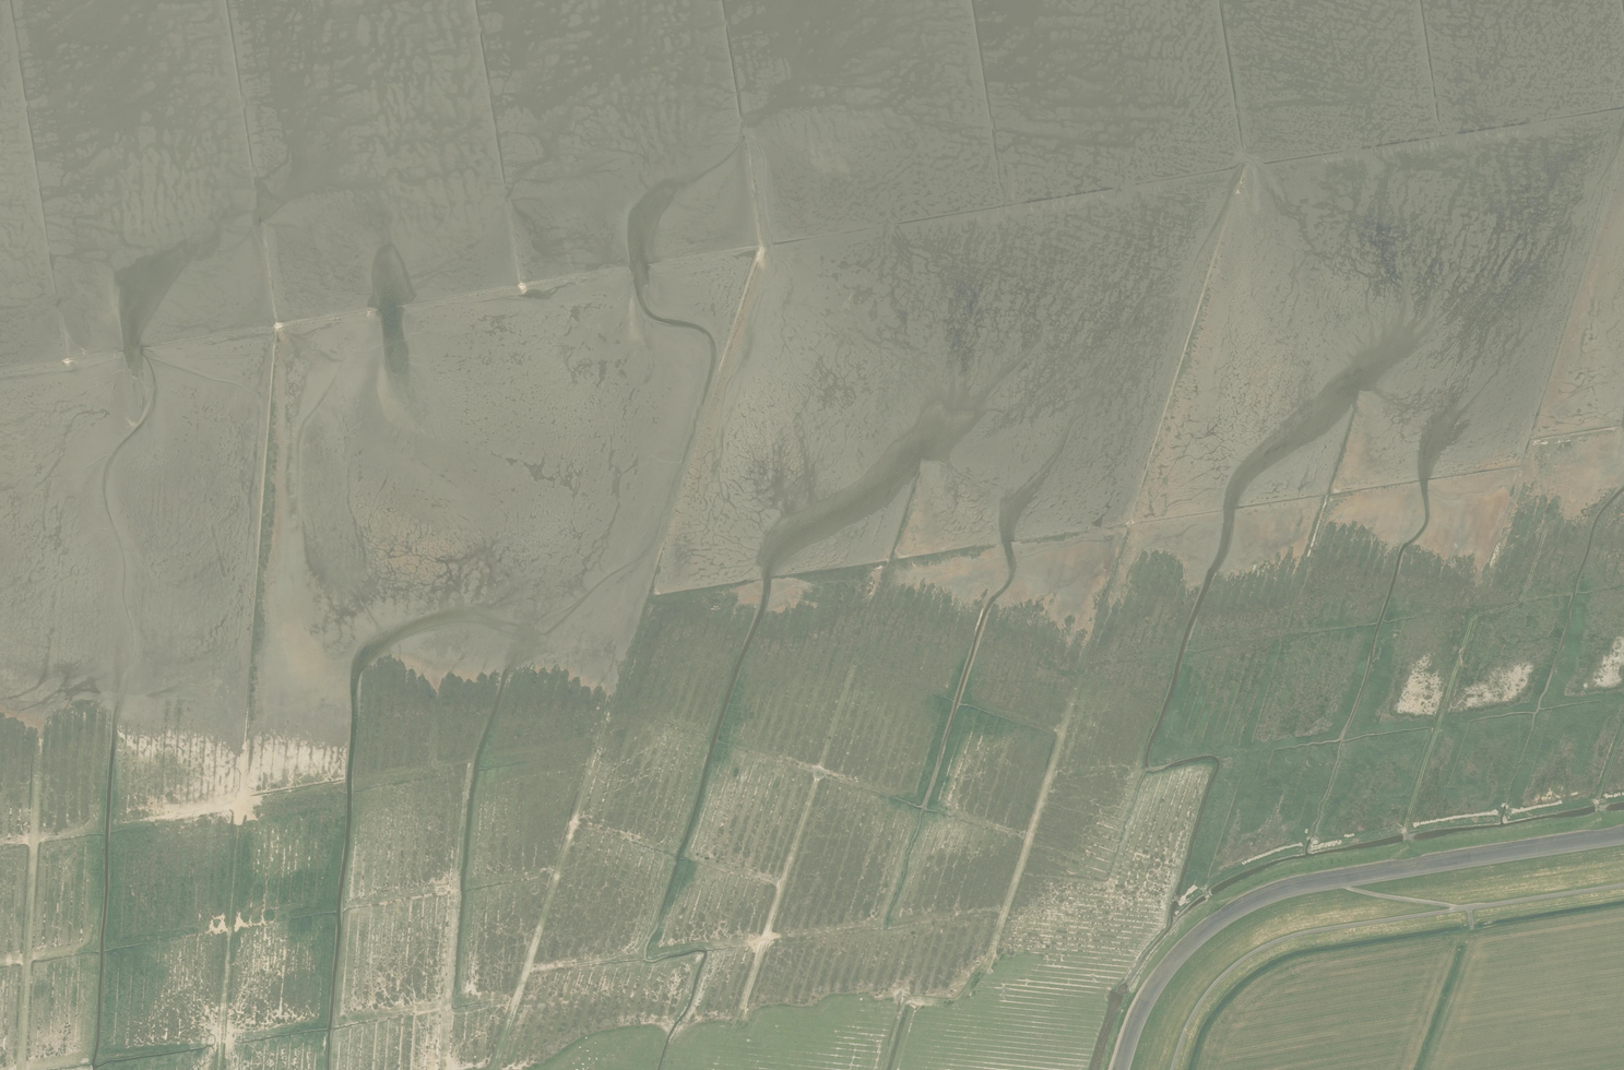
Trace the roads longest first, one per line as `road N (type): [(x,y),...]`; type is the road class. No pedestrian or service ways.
road 1 (track): [(1128,1069),(1170,976),(1204,940),(1254,908),(1310,889),(1623,842)]
road 2 (track): [(1470,908),(1340,885)]

